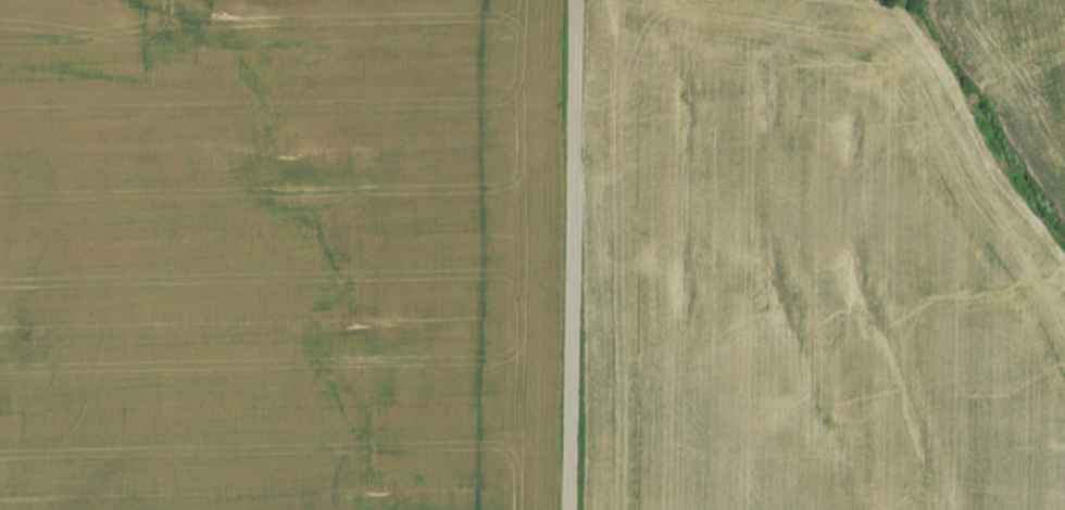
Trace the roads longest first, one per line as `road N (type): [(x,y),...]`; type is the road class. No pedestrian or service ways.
road 1 (residential): [(561,509),(572,0)]

